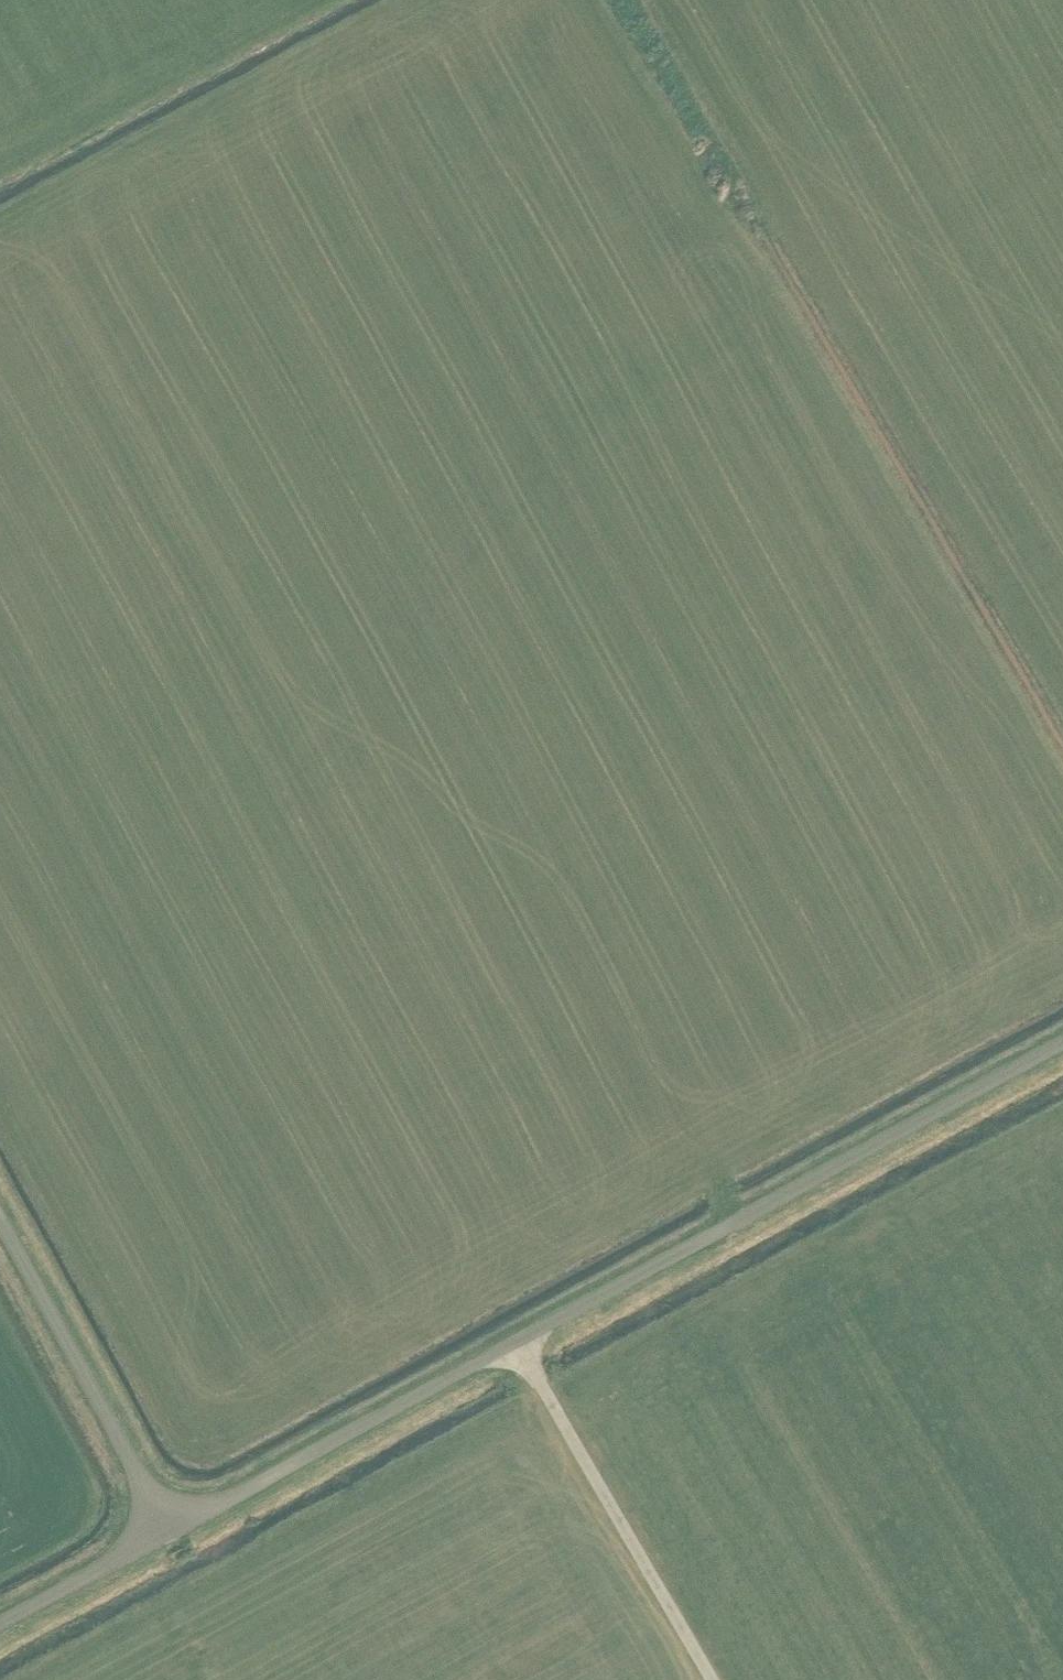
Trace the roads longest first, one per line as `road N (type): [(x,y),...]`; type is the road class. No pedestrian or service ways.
road 1 (unclassified): [(169,1533),(1062,1044)]
road 2 (unclassified): [(169,1533),(0,1221)]
road 3 (unclassified): [(0,1624),(169,1533)]

